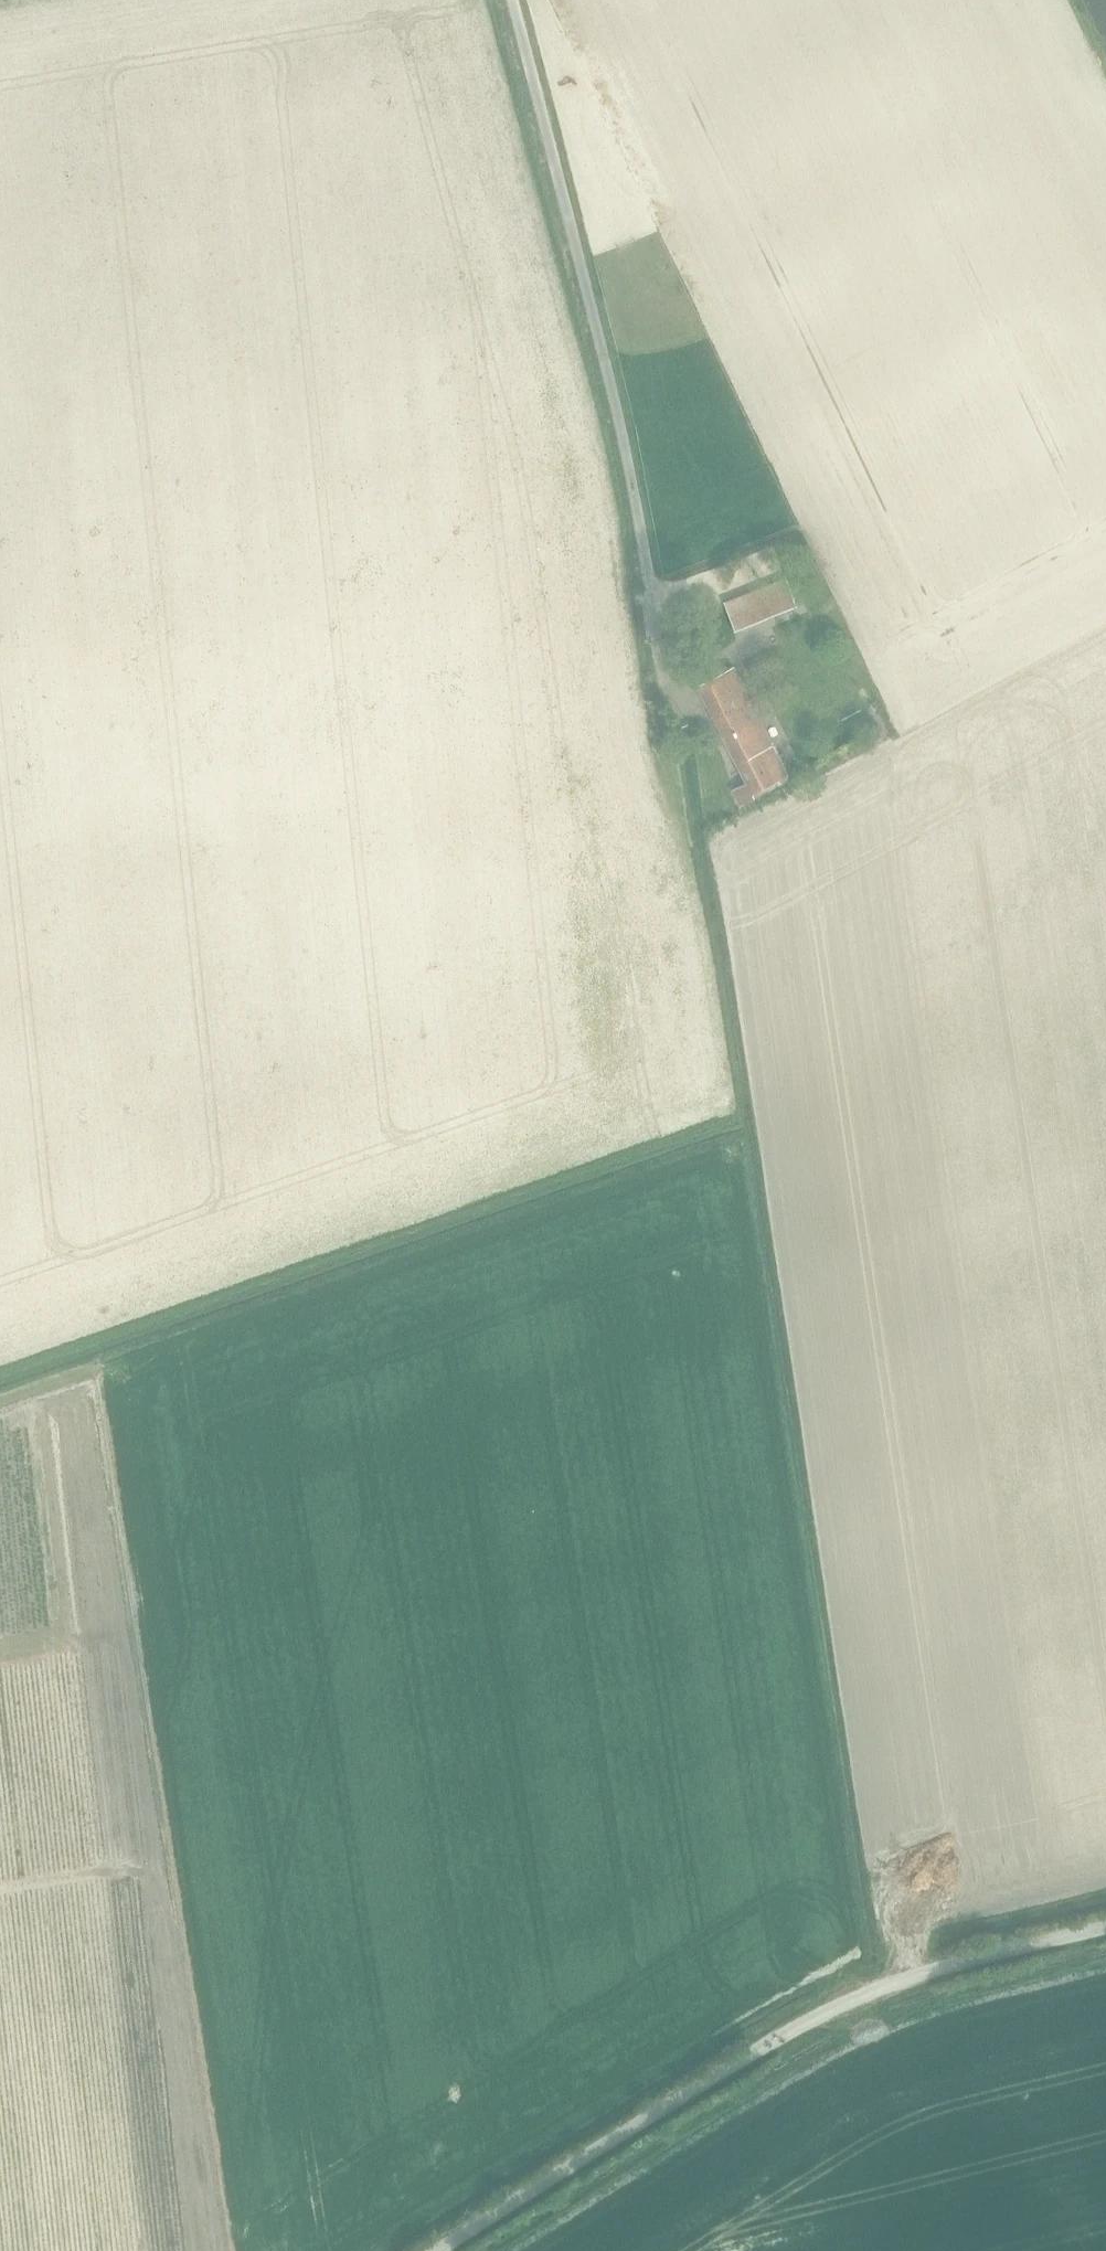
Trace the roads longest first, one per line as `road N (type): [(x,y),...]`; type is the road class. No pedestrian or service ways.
road 1 (unclassified): [(432,2250),(802,2029),(957,1974),(1105,1934)]
road 2 (unclassified): [(670,660),(511,0)]

